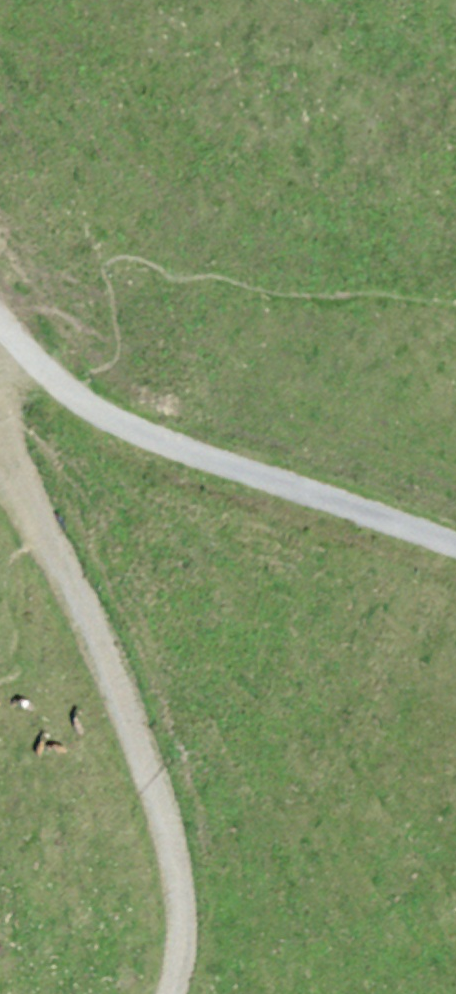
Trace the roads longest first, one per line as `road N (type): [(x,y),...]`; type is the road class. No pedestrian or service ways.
road 1 (track): [(76,585),(169,826),(188,905),(173,993)]
road 2 (track): [(455,547),(148,442),(60,388)]
road 3 (track): [(0,454),(76,585)]

